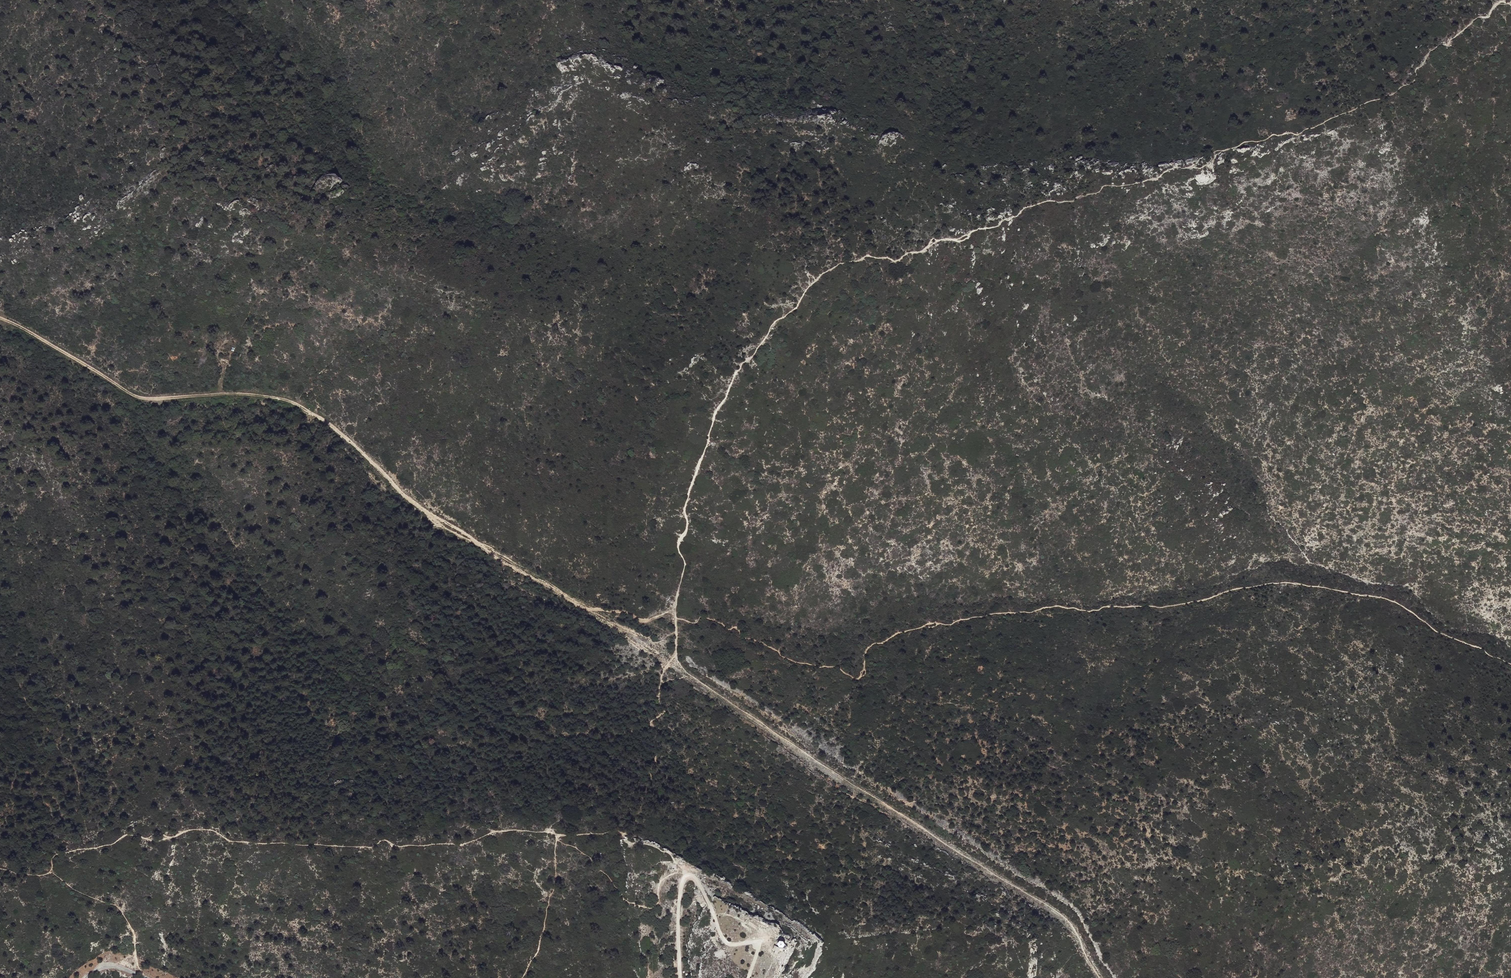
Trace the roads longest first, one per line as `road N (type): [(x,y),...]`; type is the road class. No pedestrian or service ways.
road 1 (track): [(0,319),(143,399),(259,395)]

